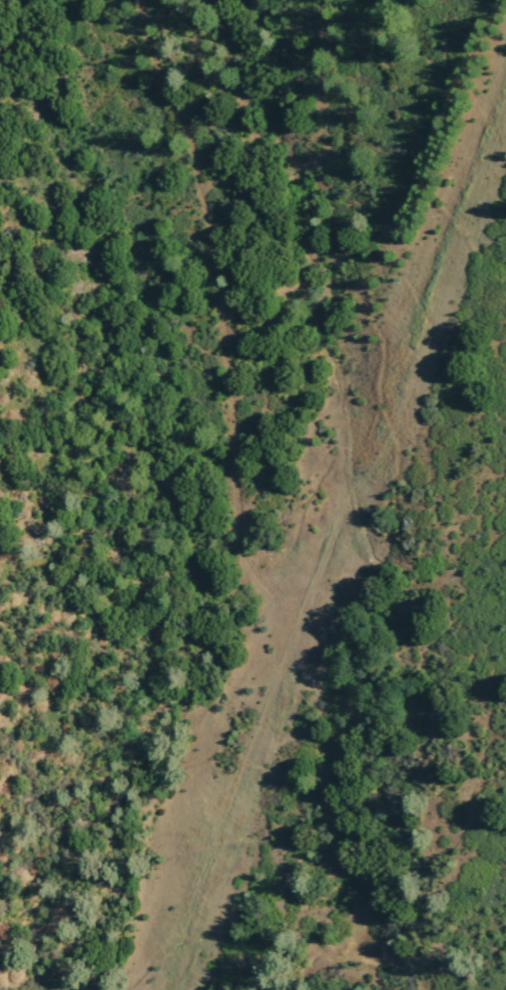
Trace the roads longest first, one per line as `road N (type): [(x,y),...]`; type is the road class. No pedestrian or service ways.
road 1 (track): [(141,0),(202,170),(212,221),(238,529)]

